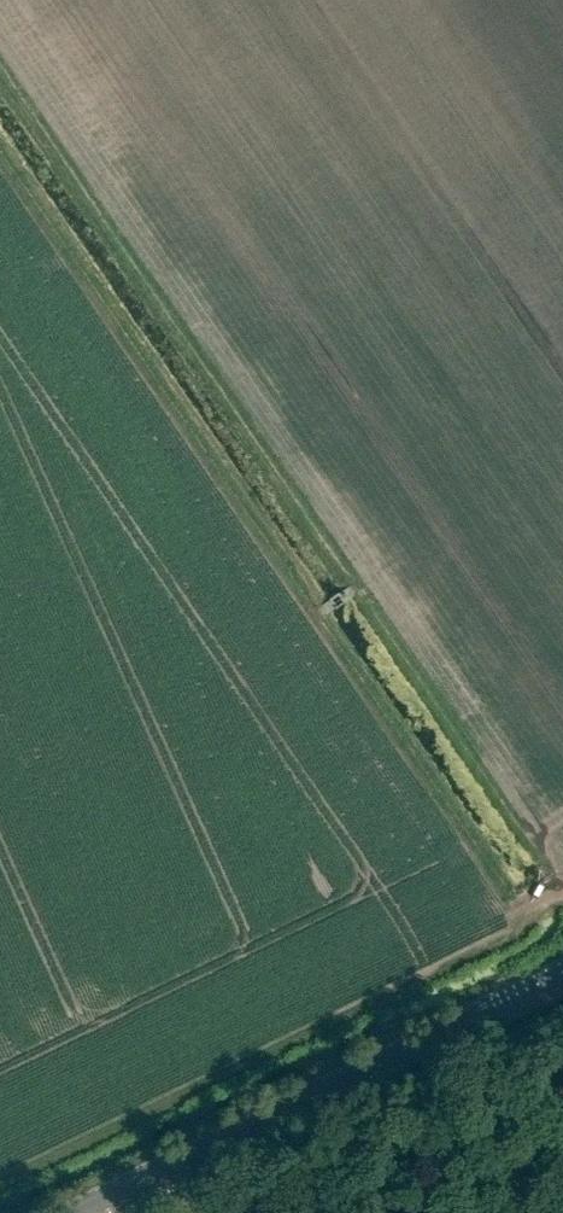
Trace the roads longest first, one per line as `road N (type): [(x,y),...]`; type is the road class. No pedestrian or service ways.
road 1 (tertiary): [(79,1212),(562,976)]

